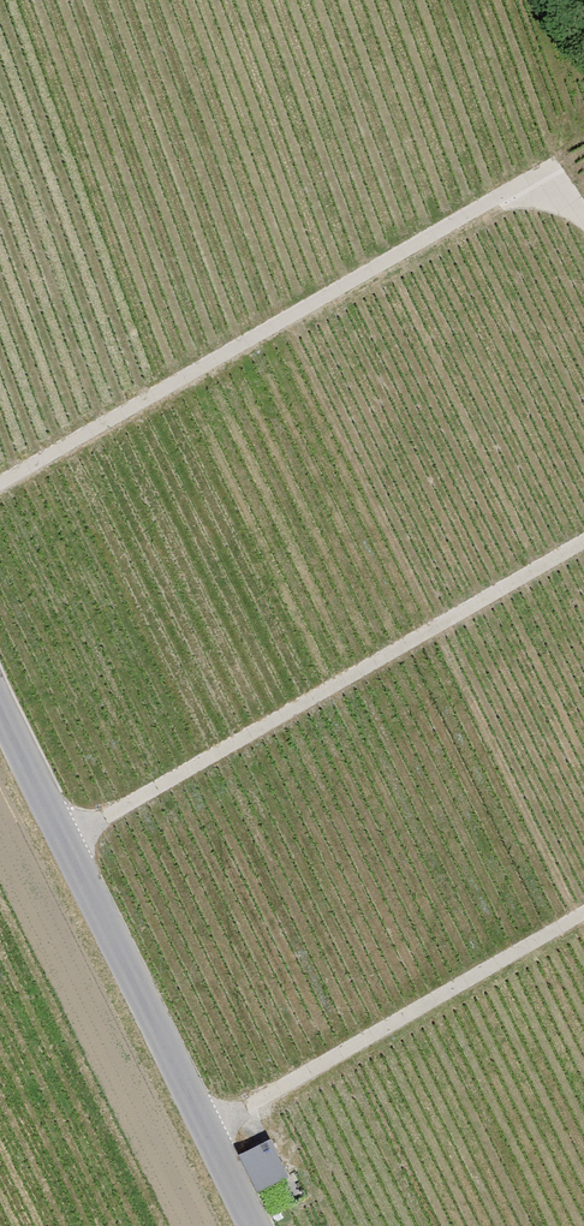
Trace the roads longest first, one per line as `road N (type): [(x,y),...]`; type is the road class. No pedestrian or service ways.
road 1 (track): [(0,482),(496,198),(548,183),(583,219)]
road 2 (tertiary): [(0,687),(257,1225)]
road 3 (track): [(73,840),(583,549)]
road 4 (track): [(208,1128),(457,965),(583,898)]

